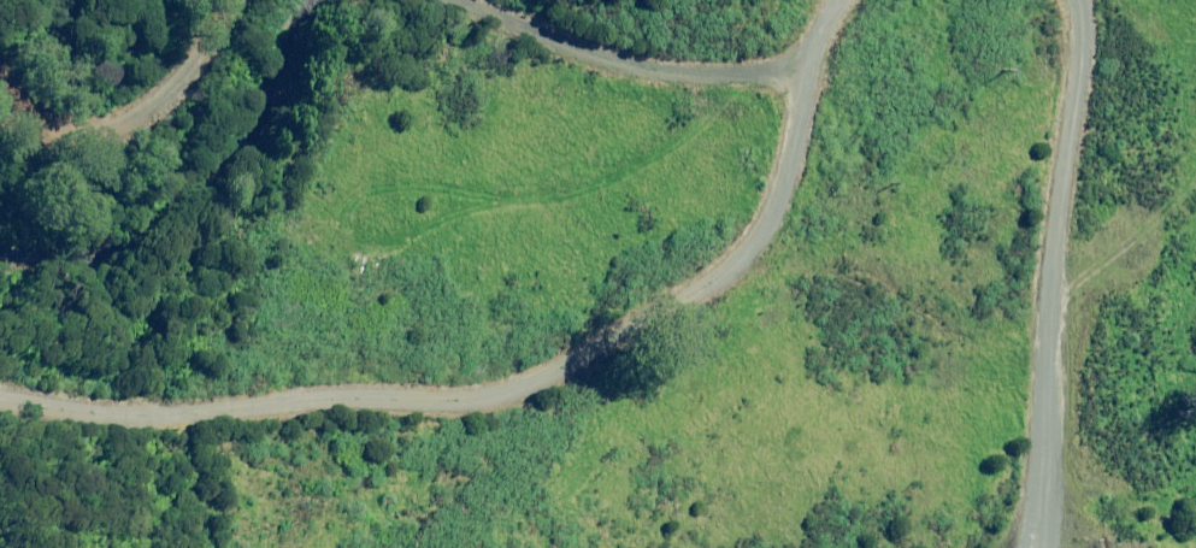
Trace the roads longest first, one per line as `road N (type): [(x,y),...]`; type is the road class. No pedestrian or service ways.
road 1 (unclassified): [(813,63),(794,179),(752,254),(720,281),(520,390),(474,401),(344,396),(111,416),(0,397)]
road 2 (residential): [(1038,547),(1049,317),(1089,32),(1083,0)]
road 3 (track): [(482,0),(636,64),(742,74),(813,63)]
road 4 (track): [(0,74),(23,102),(53,118),(98,127),(142,111),(185,81),(238,0)]

